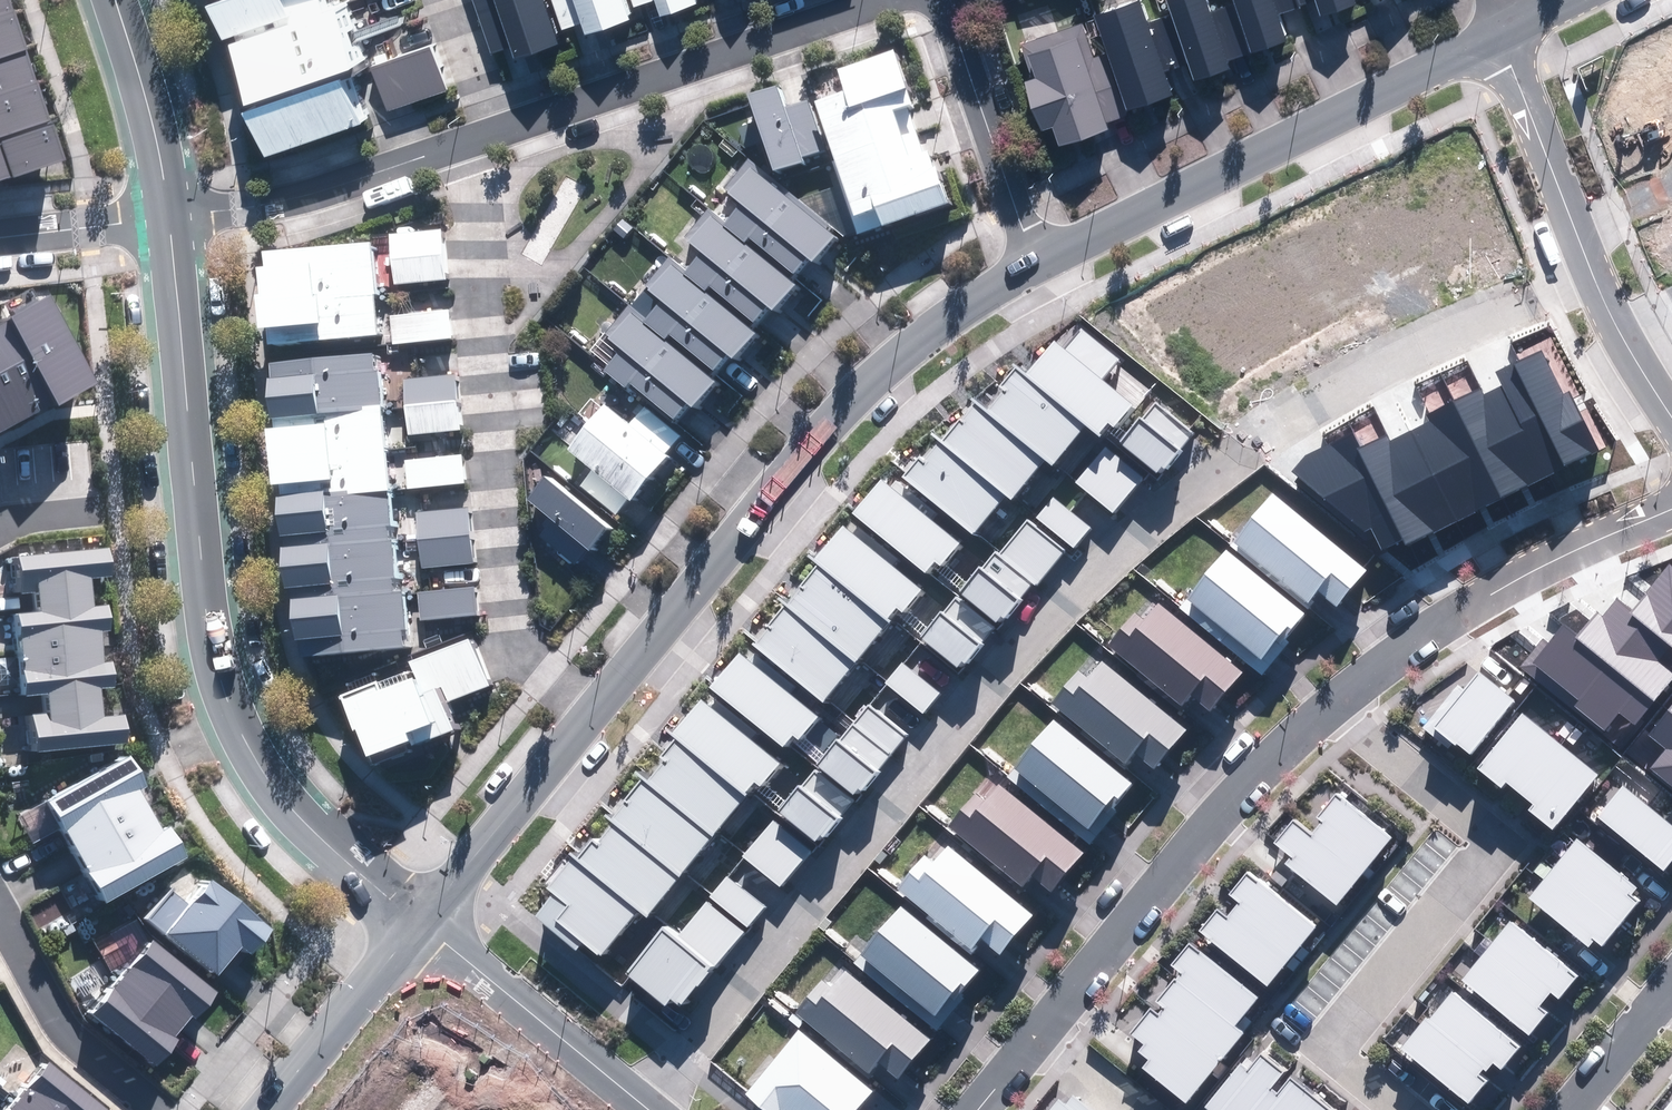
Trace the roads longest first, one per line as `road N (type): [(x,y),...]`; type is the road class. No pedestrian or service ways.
road 1 (residential): [(1222,444),(1161,485),(1119,528),(646,1102)]
road 2 (tertiary): [(170,211),(209,621),(222,681),(249,742),(294,803),(419,918)]
road 3 (tertiary): [(583,717),(859,354),(1032,258)]
road 4 (residential): [(583,717),(515,655),(507,618),(471,178),(460,139)]
road 5 (residential): [(1325,708),(1496,841),(1331,1038),(1412,1109)]
road 6 (tertiary): [(1032,258),(1502,29)]
road 7 (residential): [(1037,1036),(1217,817),(1325,708)]
road 8 (residential): [(1325,708),(1440,621),(1540,563),(1671,506)]
road 9 (residential): [(490,129),(859,0)]
road 10 (residential): [(1587,278),(1394,358),(1239,435)]
road 11 (residential): [(170,211),(306,191),(460,139)]
road 12 (tertiary): [(419,918),(646,1102)]
road 13 (residential): [(943,0),(1032,258)]
road 14 (residential): [(1502,29),(1587,278)]
road 15 (tertiary): [(419,918),(583,717)]
road 16 (residential): [(165,1109),(66,1034),(0,929)]
road 17 (tertiary): [(265,1109),(419,918)]
road 18 (tertiary): [(116,0),(170,211)]
road 19 (residential): [(0,232),(170,211)]
road 20 (residential): [(1564,1109),(1666,986)]
road 21 (residential): [(490,129),(447,0)]

